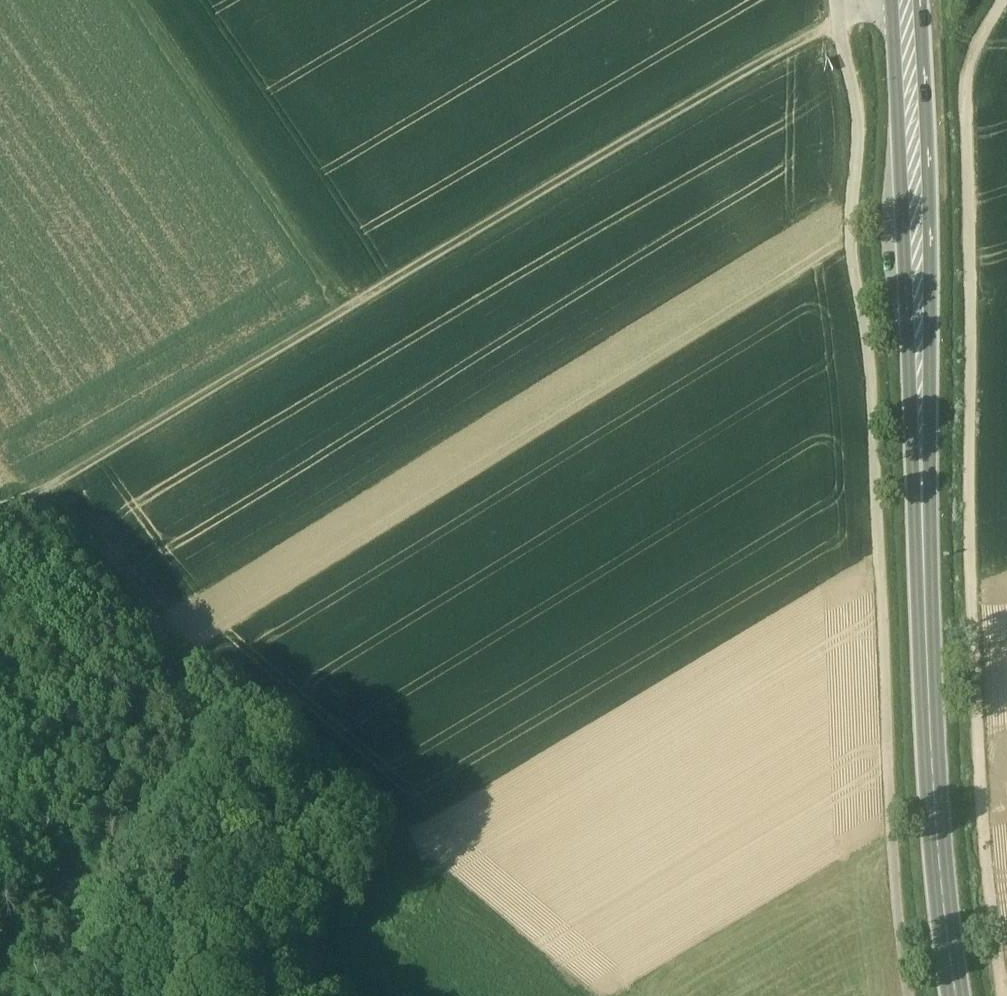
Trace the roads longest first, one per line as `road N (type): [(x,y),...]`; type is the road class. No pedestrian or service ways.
road 1 (track): [(1004,995),(983,806),(972,560),(964,80),(1006,0)]
road 2 (track): [(838,0),(855,93),(848,231),(869,359),(890,840),(910,995)]
road 3 (secondary): [(905,0),(939,866),(960,995)]
road 4 (track): [(48,506),(346,308),(840,19),(904,0)]
road 5 (track): [(0,518),(48,506),(228,688),(387,832)]
road 6 (track): [(137,0),(346,308)]
road 7 (track): [(589,995),(387,832)]
road 8 (track): [(387,832),(286,960),(329,995)]

